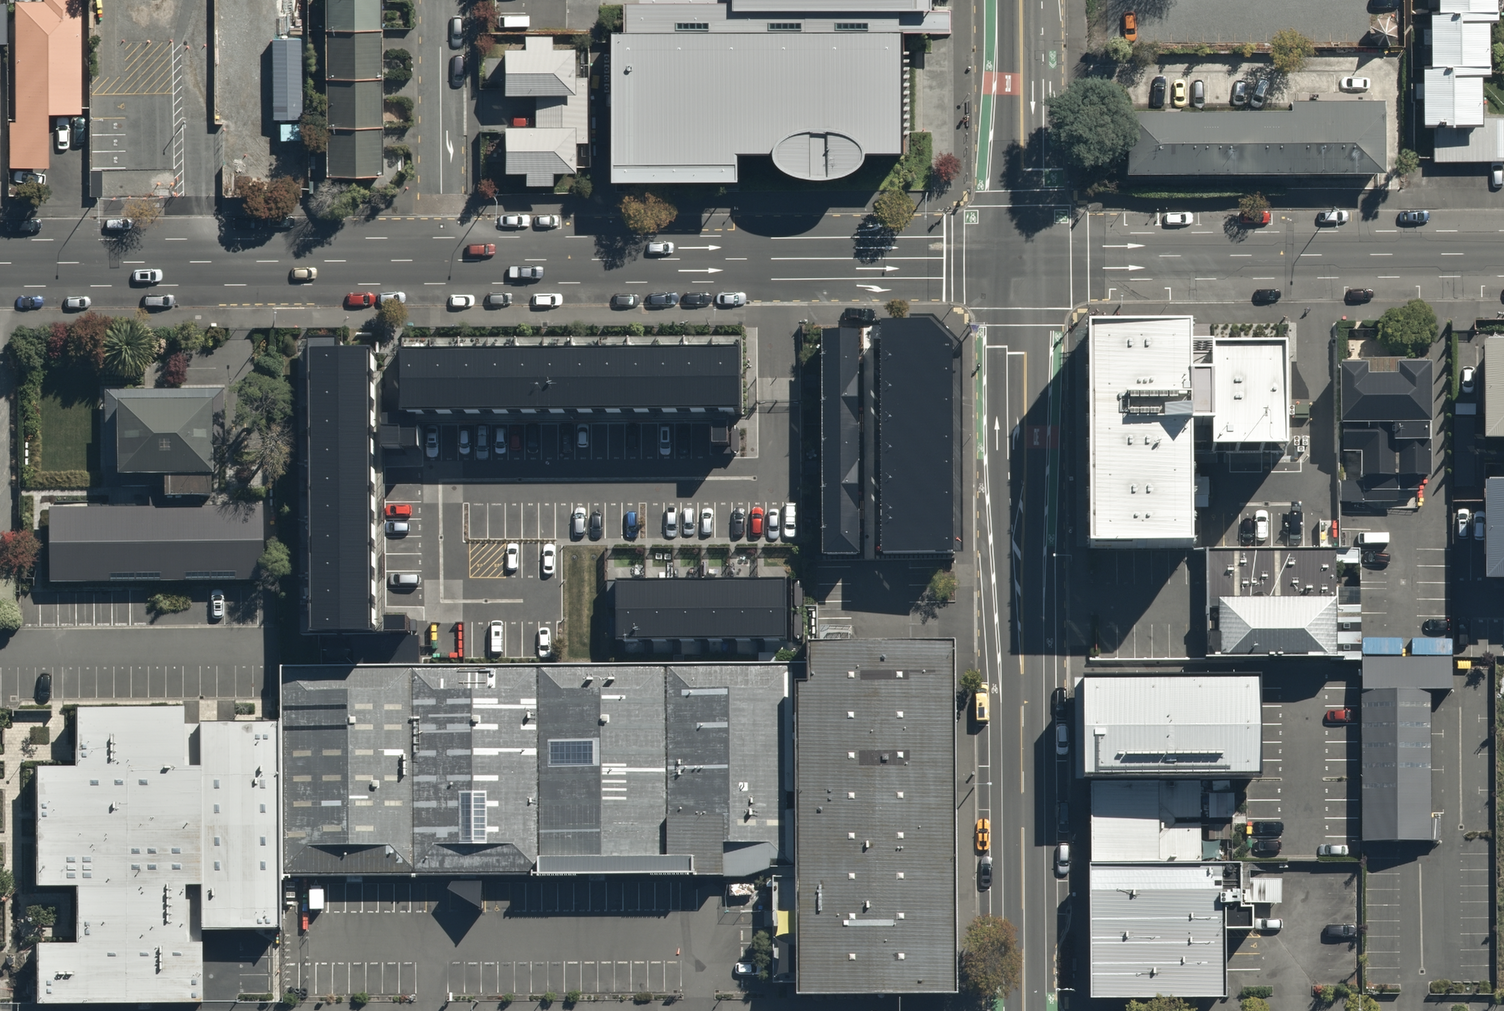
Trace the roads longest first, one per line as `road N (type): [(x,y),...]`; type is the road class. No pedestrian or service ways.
road 1 (tertiary): [(1020,258),(1025,1010)]
road 2 (tertiary): [(445,262),(1020,258)]
road 3 (tertiary): [(1020,258),(1503,256)]
road 4 (tertiary): [(0,264),(445,262)]
road 5 (residential): [(445,262),(442,0)]
road 6 (tertiary): [(1018,0),(1020,258)]

